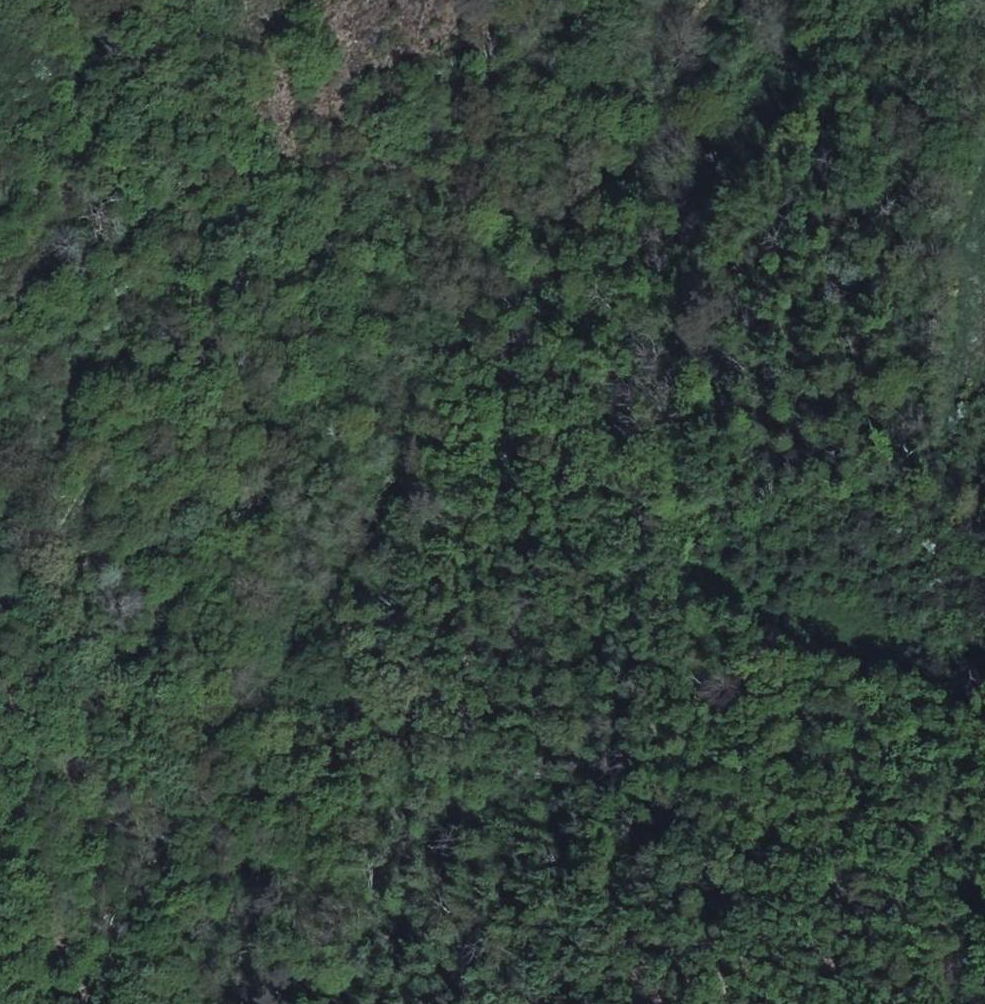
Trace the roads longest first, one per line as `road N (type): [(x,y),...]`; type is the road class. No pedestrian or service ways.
road 1 (track): [(510,400),(508,505),(686,786),(699,825),(697,893),(729,1003)]

